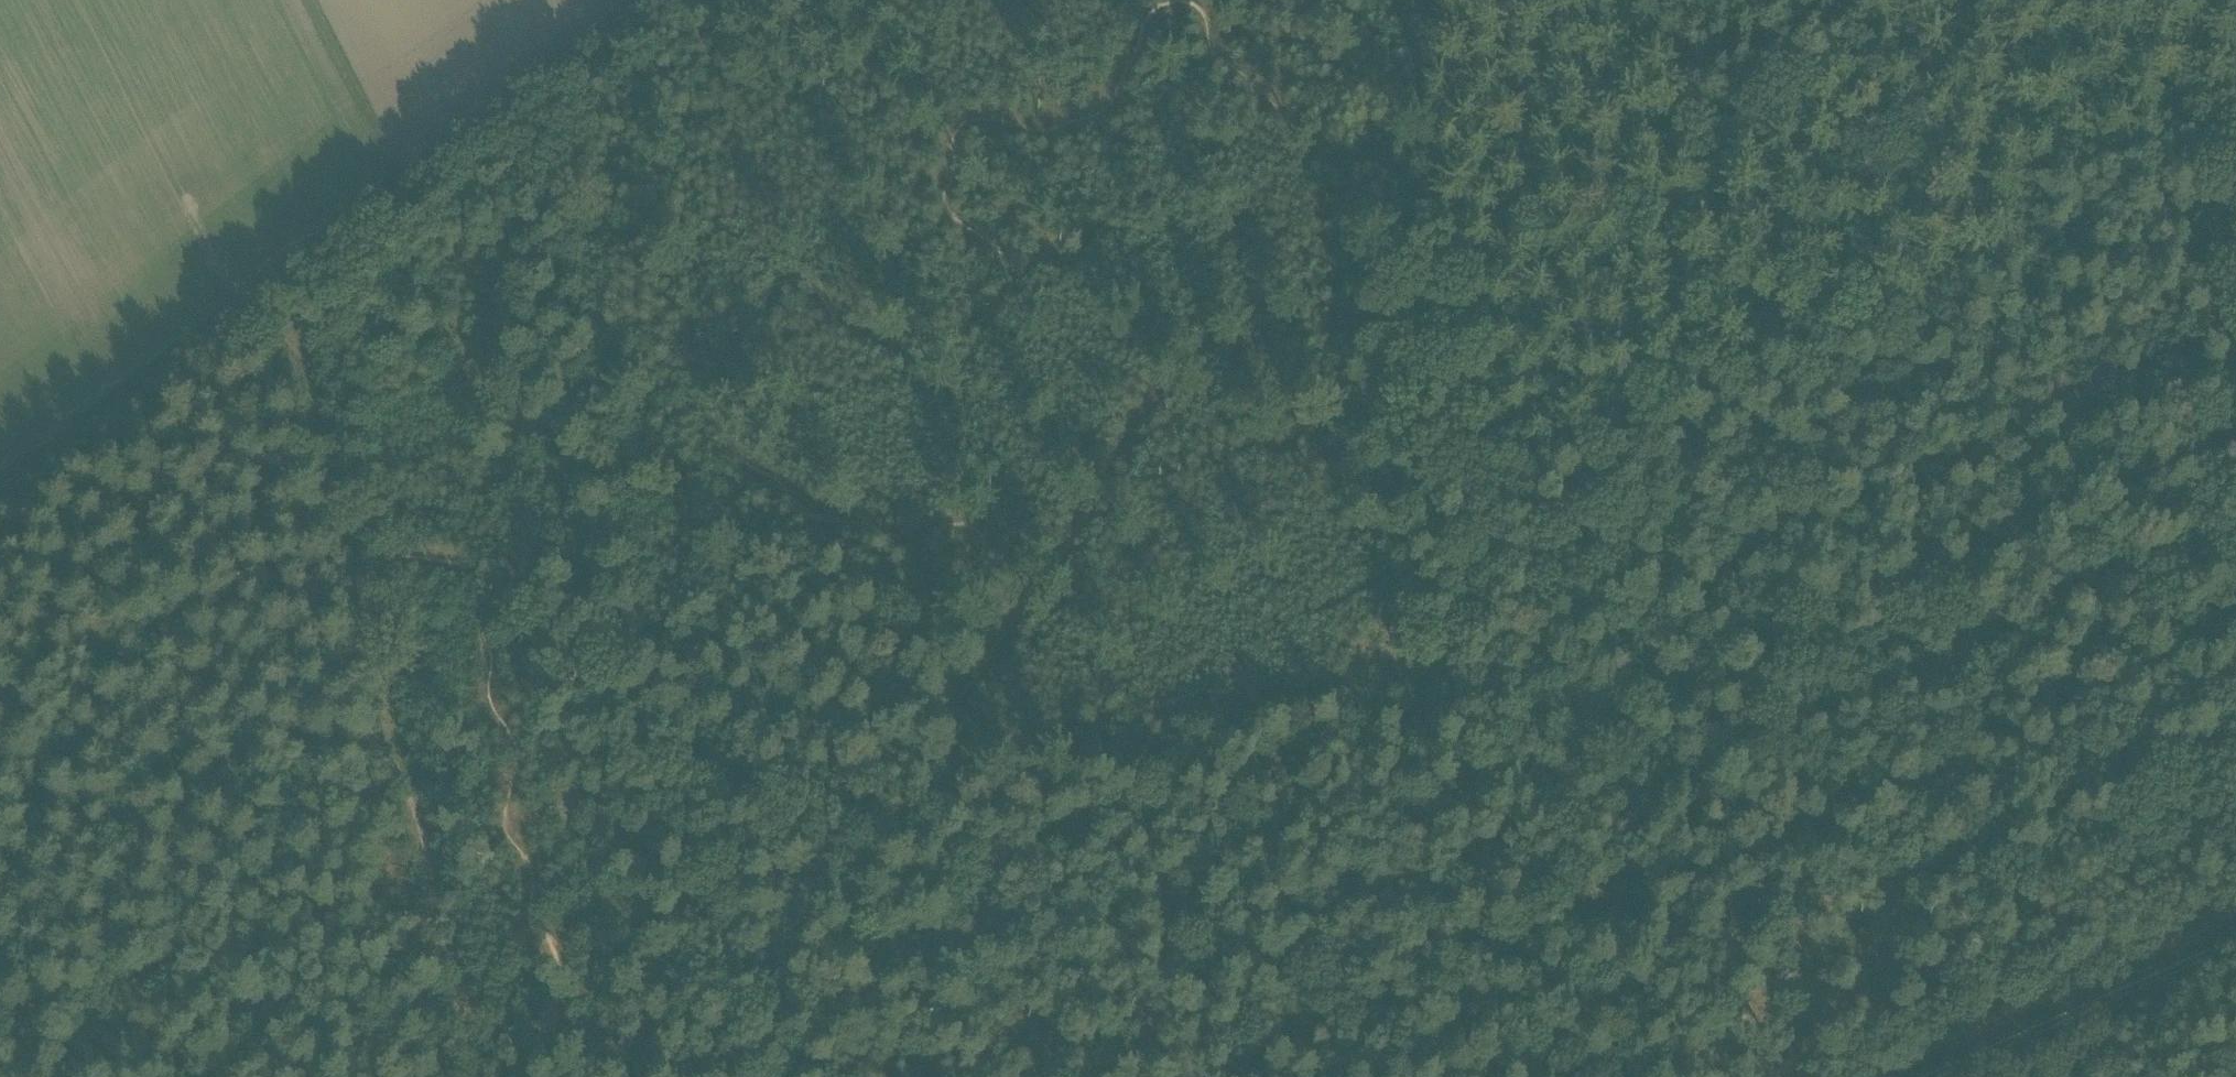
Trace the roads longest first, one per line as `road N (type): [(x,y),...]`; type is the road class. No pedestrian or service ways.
road 1 (track): [(0,494),(645,0)]
road 2 (track): [(1939,1076),(2235,946)]

